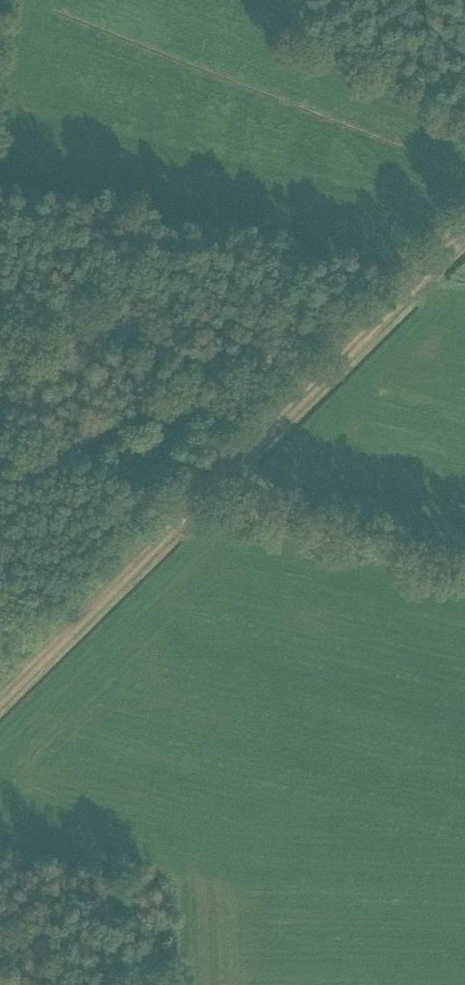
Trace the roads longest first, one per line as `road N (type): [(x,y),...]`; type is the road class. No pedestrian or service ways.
road 1 (track): [(0,691),(464,234)]

